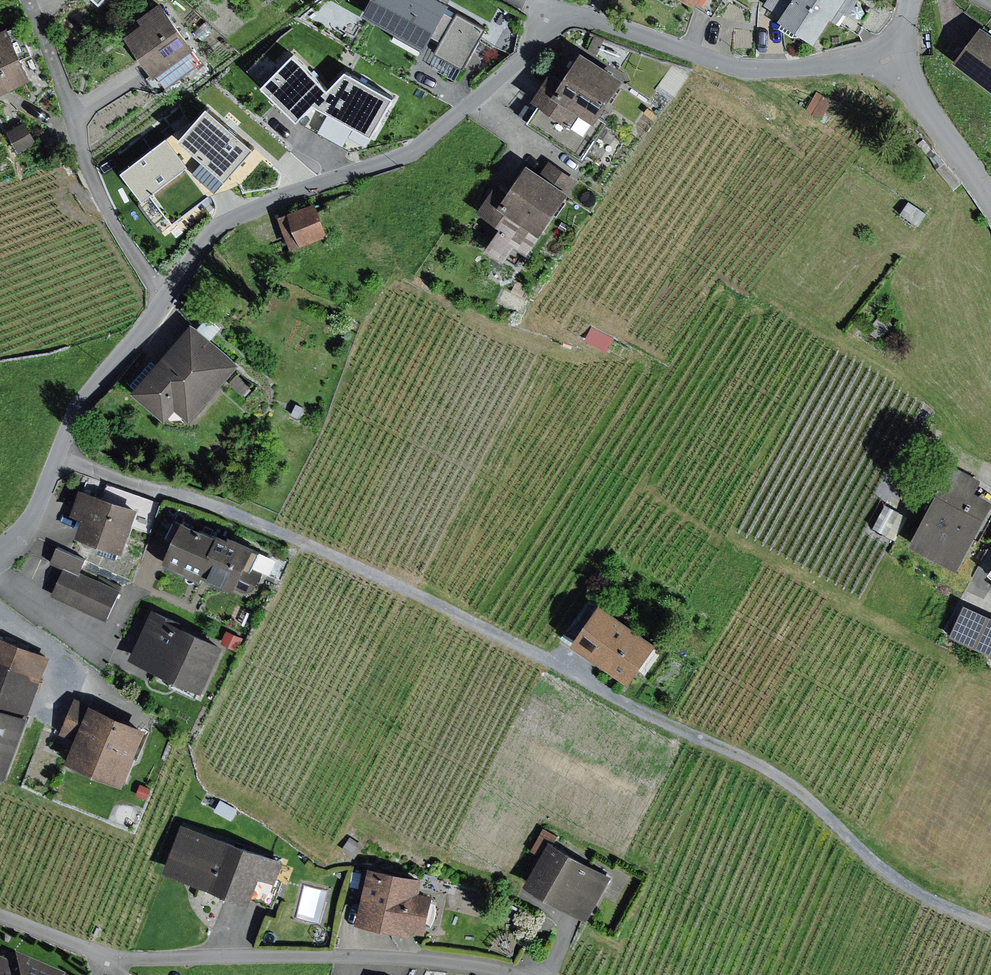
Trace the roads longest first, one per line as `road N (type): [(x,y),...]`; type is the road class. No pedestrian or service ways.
road 1 (track): [(990,925),(893,875),(790,782),(562,666),(243,515),(58,457)]
road 2 (residential): [(0,550),(41,502),(81,402),(211,232),(419,146),(524,59),(556,10)]
road 3 (residential): [(512,974),(338,955),(132,959),(0,914)]
road 4 (residential): [(556,10),(740,68),(889,53)]
road 5 (residential): [(990,196),(889,53)]

